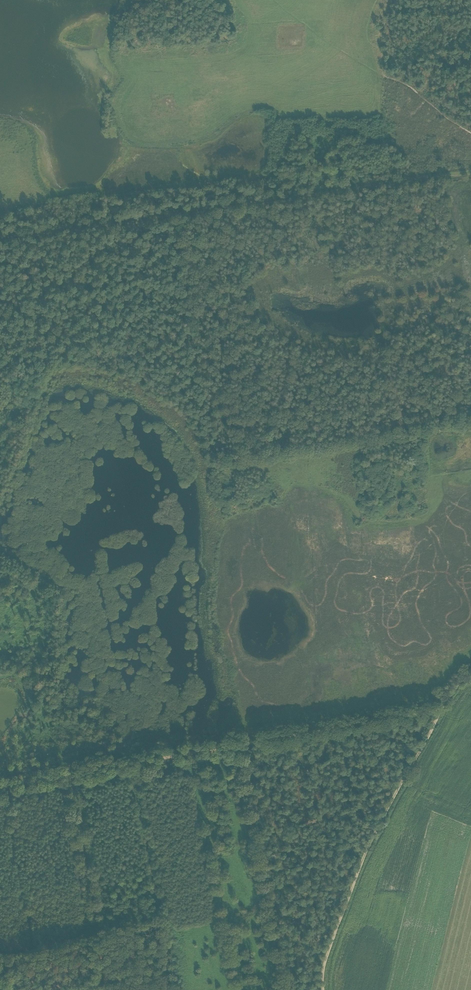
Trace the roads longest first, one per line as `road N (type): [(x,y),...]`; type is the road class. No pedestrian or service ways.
road 1 (track): [(470,173),(0,240)]
road 2 (track): [(437,711),(361,862),(323,989)]
road 3 (track): [(196,752),(437,711)]
road 4 (track): [(196,752),(240,989)]
road 5 (track): [(0,787),(196,752)]

